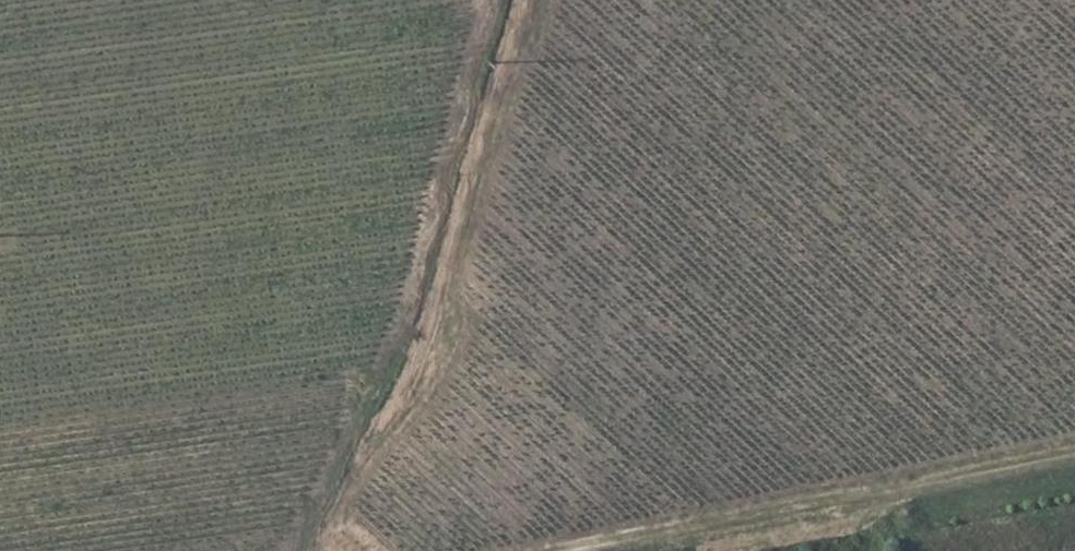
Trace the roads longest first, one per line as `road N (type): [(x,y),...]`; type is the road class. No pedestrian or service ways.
road 1 (track): [(310,550),(454,210),(513,0)]
road 2 (track): [(580,550),(1074,448)]
road 3 (track): [(0,408),(394,353)]

